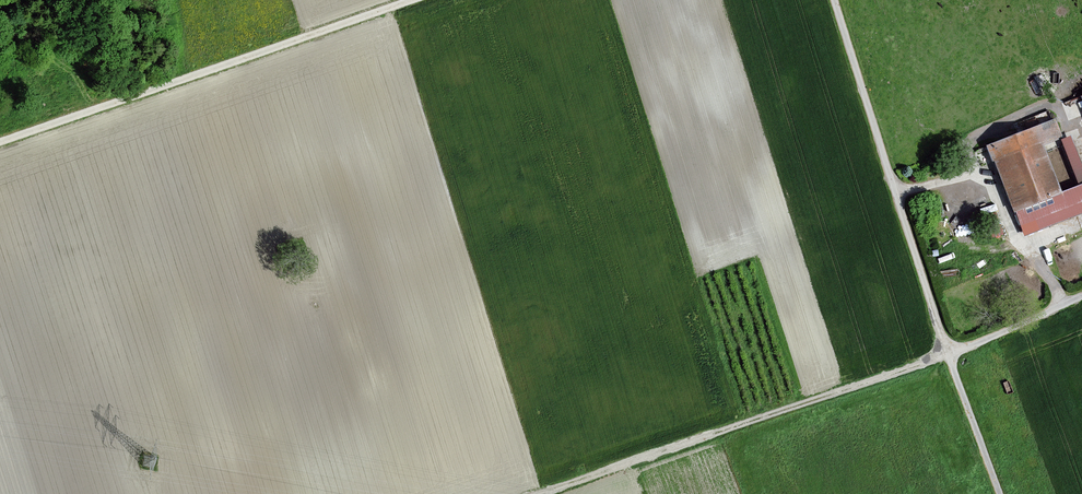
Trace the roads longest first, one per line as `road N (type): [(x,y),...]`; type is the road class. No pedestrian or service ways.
road 1 (track): [(411,0),(0,141)]
road 2 (track): [(547,493),(952,355)]
road 3 (unclassified): [(952,355),(836,0)]
road 4 (unclassified): [(1004,493),(952,355)]
road 5 (unclassified): [(952,355),(1081,296)]

